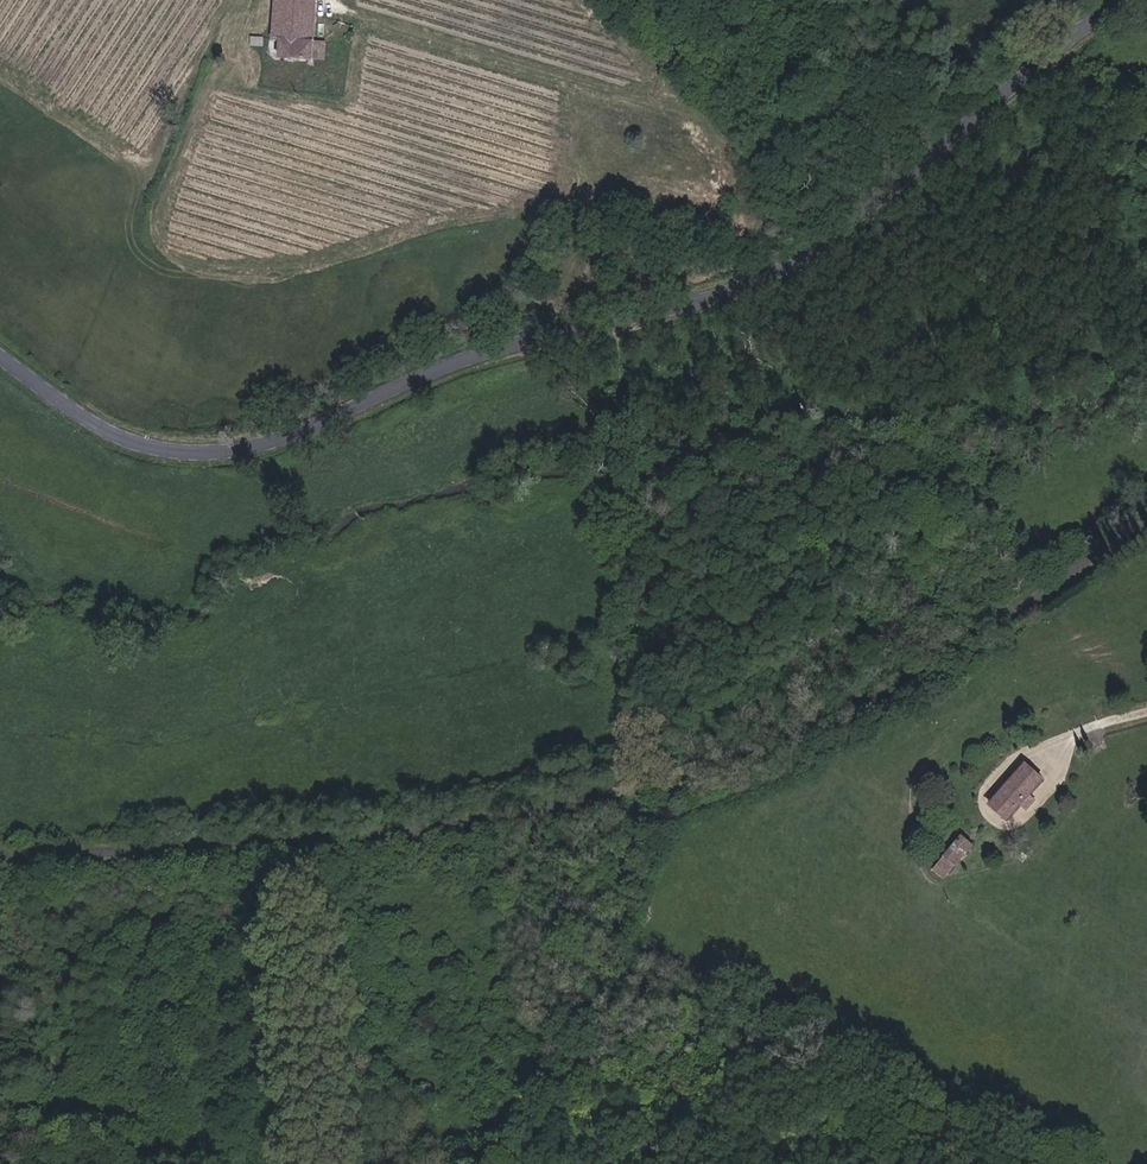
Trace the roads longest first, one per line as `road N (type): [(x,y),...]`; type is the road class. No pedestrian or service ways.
road 1 (tertiary): [(0,355),(114,436),(172,451),(264,446),(444,367),(748,290),(953,147),(1139,0)]
road 2 (track): [(635,777),(598,1010),(574,1081),(527,1148),(502,1163)]

